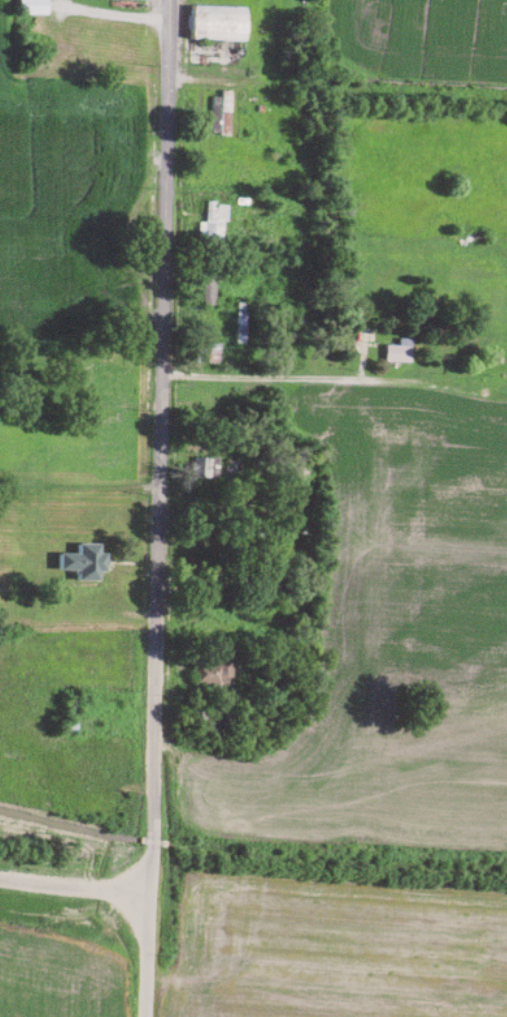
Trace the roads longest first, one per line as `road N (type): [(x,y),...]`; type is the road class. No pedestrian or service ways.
road 1 (tertiary): [(149,894),(167,0)]
road 2 (residential): [(160,377),(420,379)]
road 3 (residential): [(164,77),(326,93)]
road 4 (tertiary): [(149,894),(0,878)]
road 5 (tertiary): [(144,1016),(149,894)]

